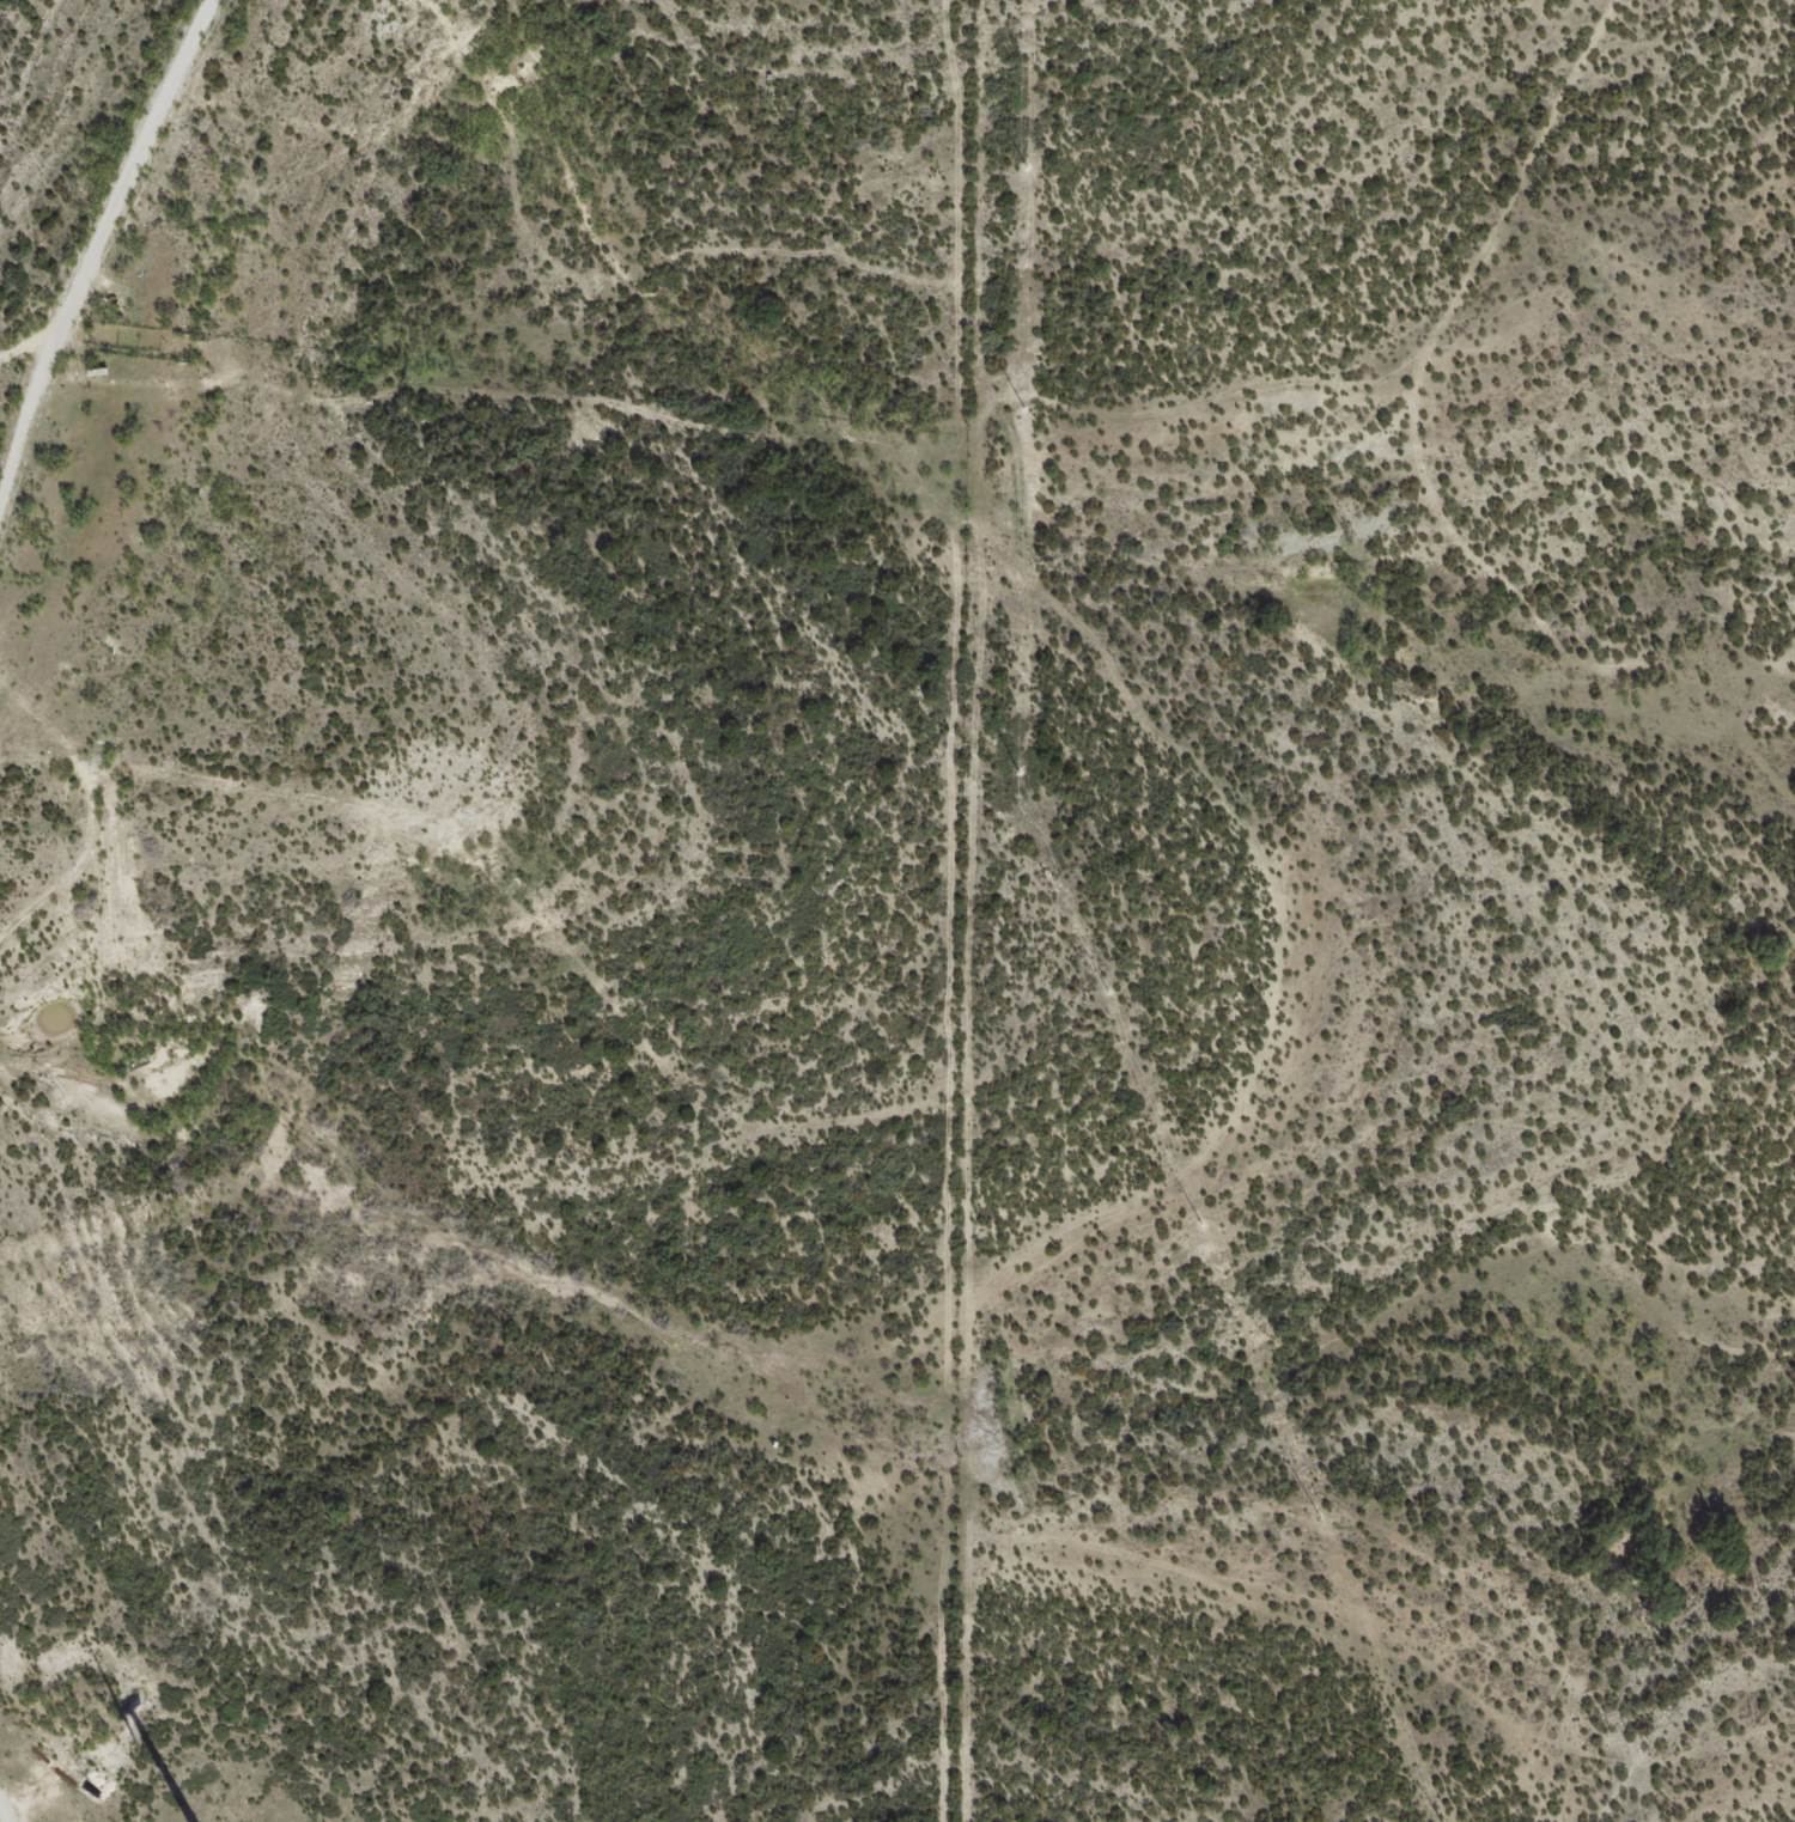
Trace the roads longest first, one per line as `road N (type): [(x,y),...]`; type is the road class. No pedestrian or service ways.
road 1 (residential): [(499,831),(0,772)]
road 2 (residential): [(0,416),(133,248),(267,0)]

